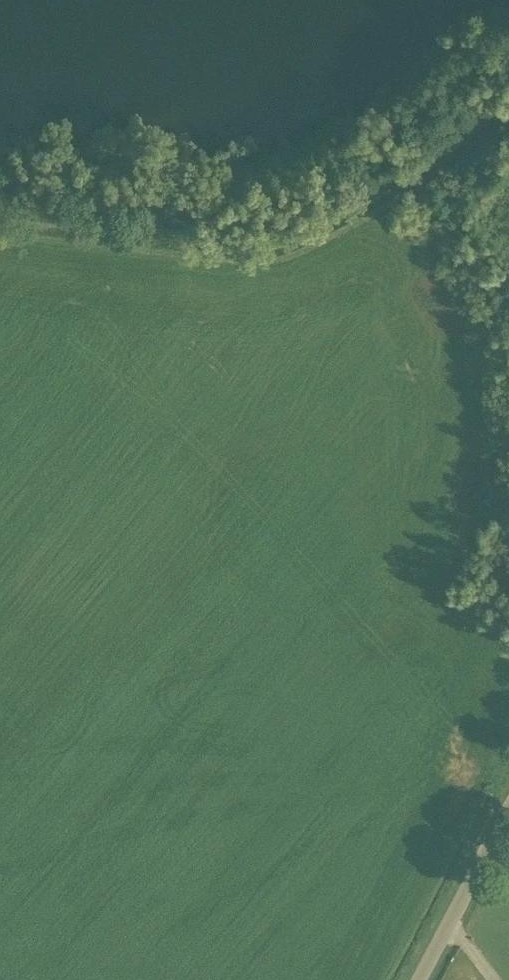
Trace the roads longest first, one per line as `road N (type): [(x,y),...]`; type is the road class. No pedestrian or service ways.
road 1 (unclassified): [(417,979),(508,805)]

